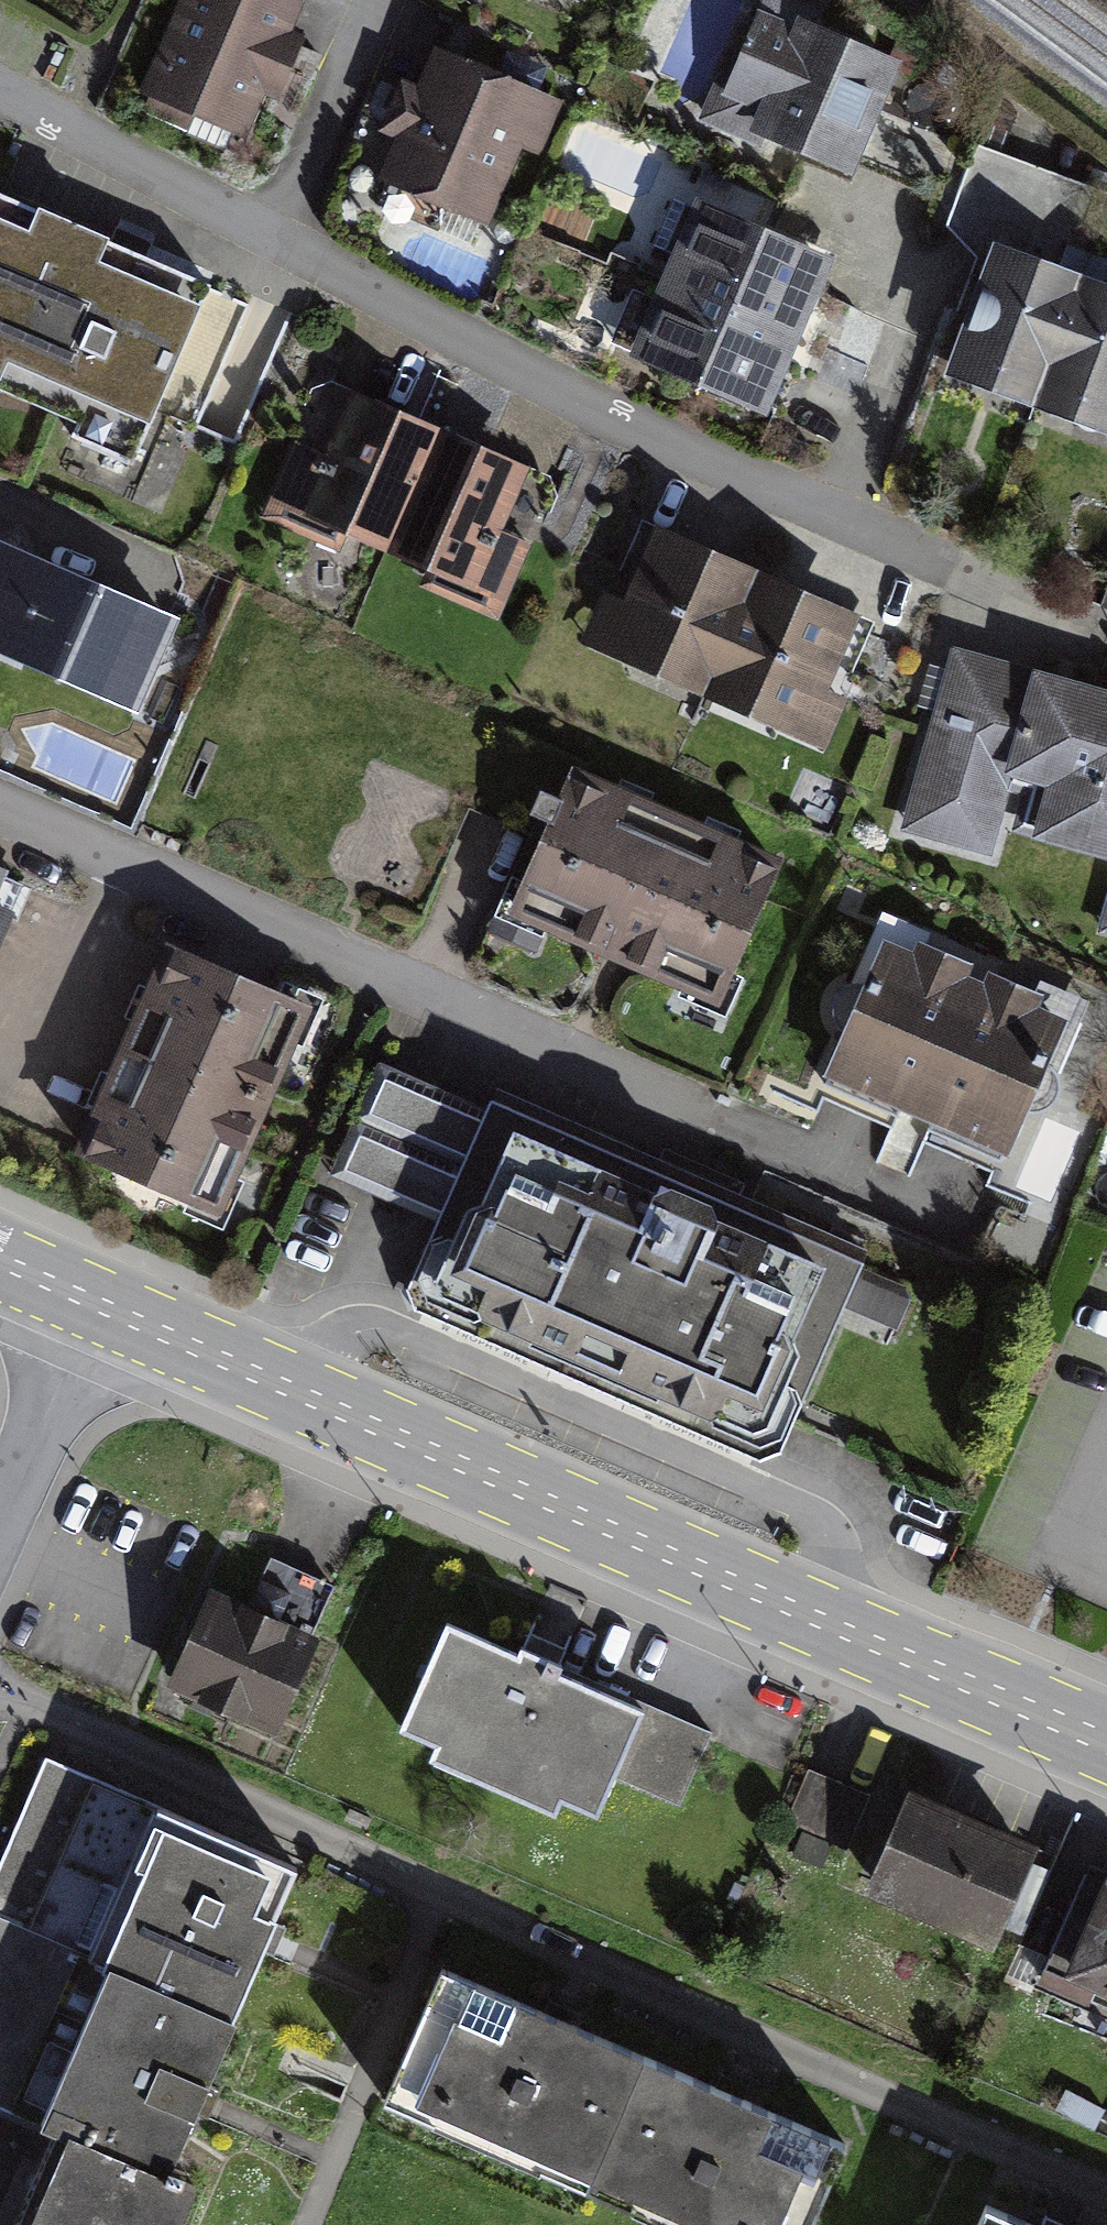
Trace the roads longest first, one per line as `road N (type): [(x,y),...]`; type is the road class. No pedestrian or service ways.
road 1 (residential): [(1106,2194),(0,1692)]
road 2 (primary): [(1106,1744),(101,1308)]
road 3 (residential): [(0,812),(951,1228)]
road 4 (residential): [(279,239),(1064,630)]
road 5 (residential): [(0,93),(279,239)]
road 6 (unclassified): [(279,239),(381,0)]
road 7 (residential): [(101,1308),(0,1519)]

